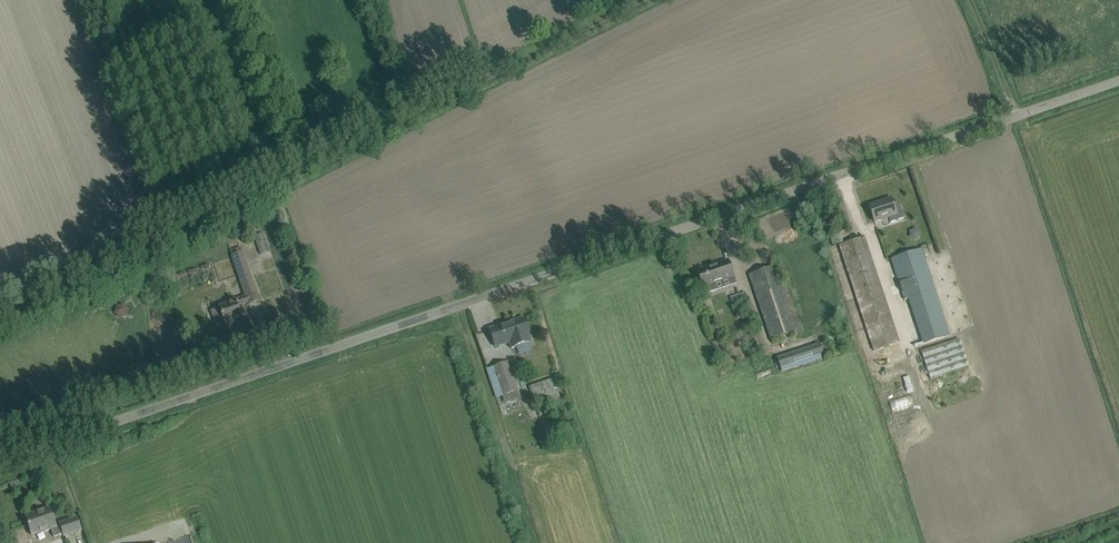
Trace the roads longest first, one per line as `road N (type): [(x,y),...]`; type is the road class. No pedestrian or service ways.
road 1 (unclassified): [(0,461),(1118,70)]

